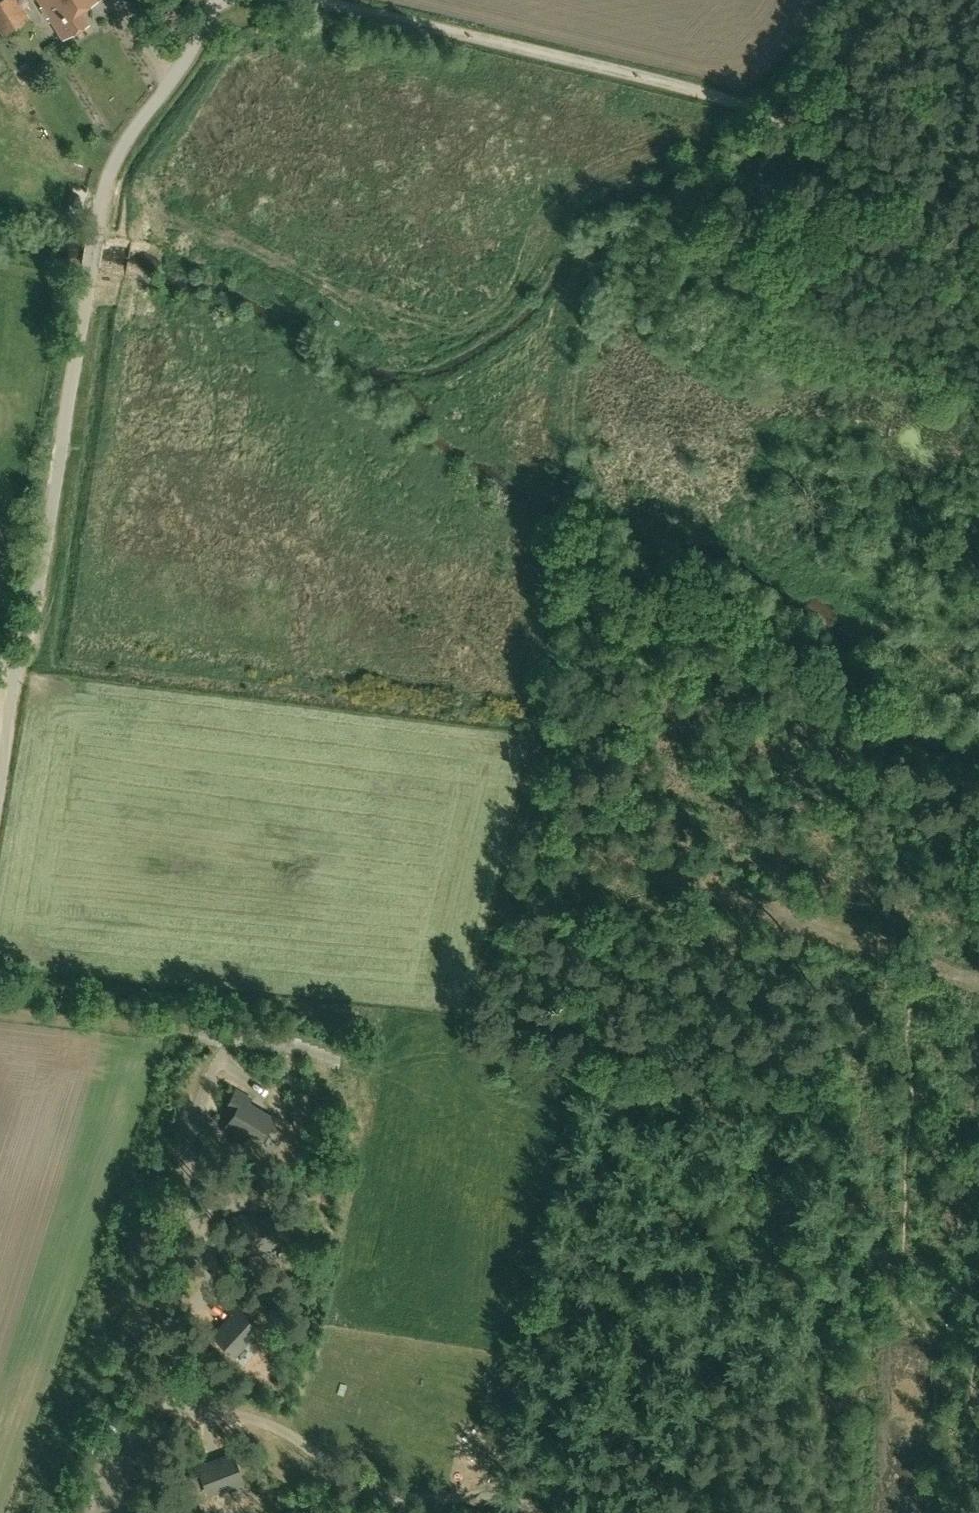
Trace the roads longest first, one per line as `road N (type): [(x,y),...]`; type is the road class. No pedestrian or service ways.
road 1 (unclassified): [(0,670),(30,637),(108,189),(216,0)]
road 2 (unclassified): [(978,215),(872,182),(734,99),(315,0)]
road 3 (track): [(197,1032),(0,1014)]

